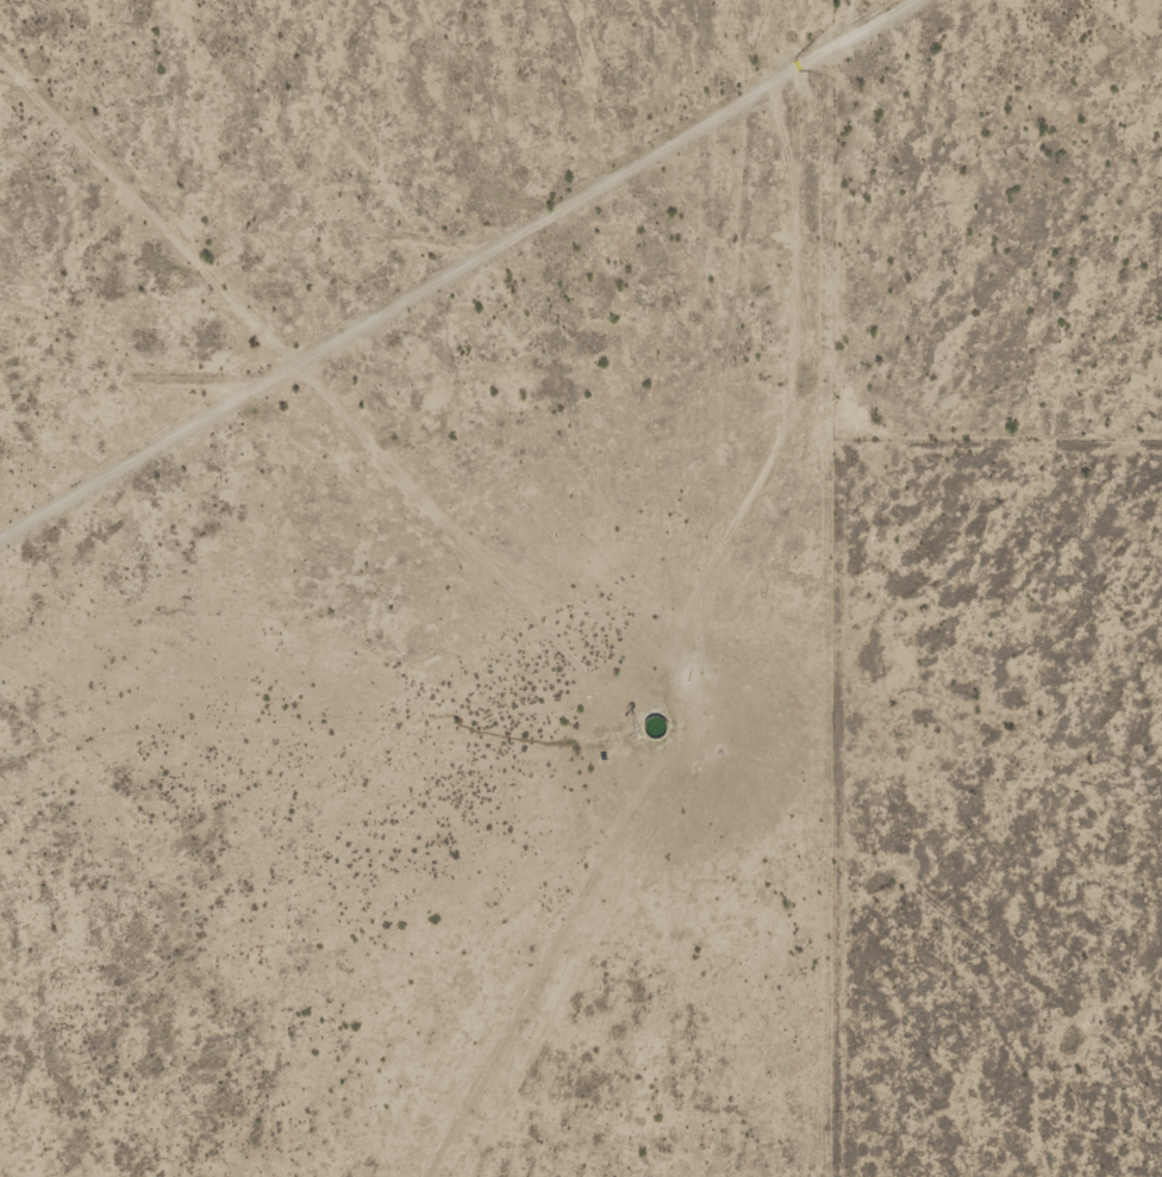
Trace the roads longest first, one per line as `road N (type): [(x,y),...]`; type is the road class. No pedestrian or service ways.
road 1 (track): [(0,106),(279,409),(542,667),(676,737),(752,725),(857,761),(1161,840)]
road 2 (track): [(1161,446),(279,409),(0,566)]
road 3 (track): [(279,409),(914,0)]
road 4 (track): [(676,737),(530,961),(415,1176)]
road 5 (track): [(1161,1153),(1022,1038),(899,897),(857,761)]

